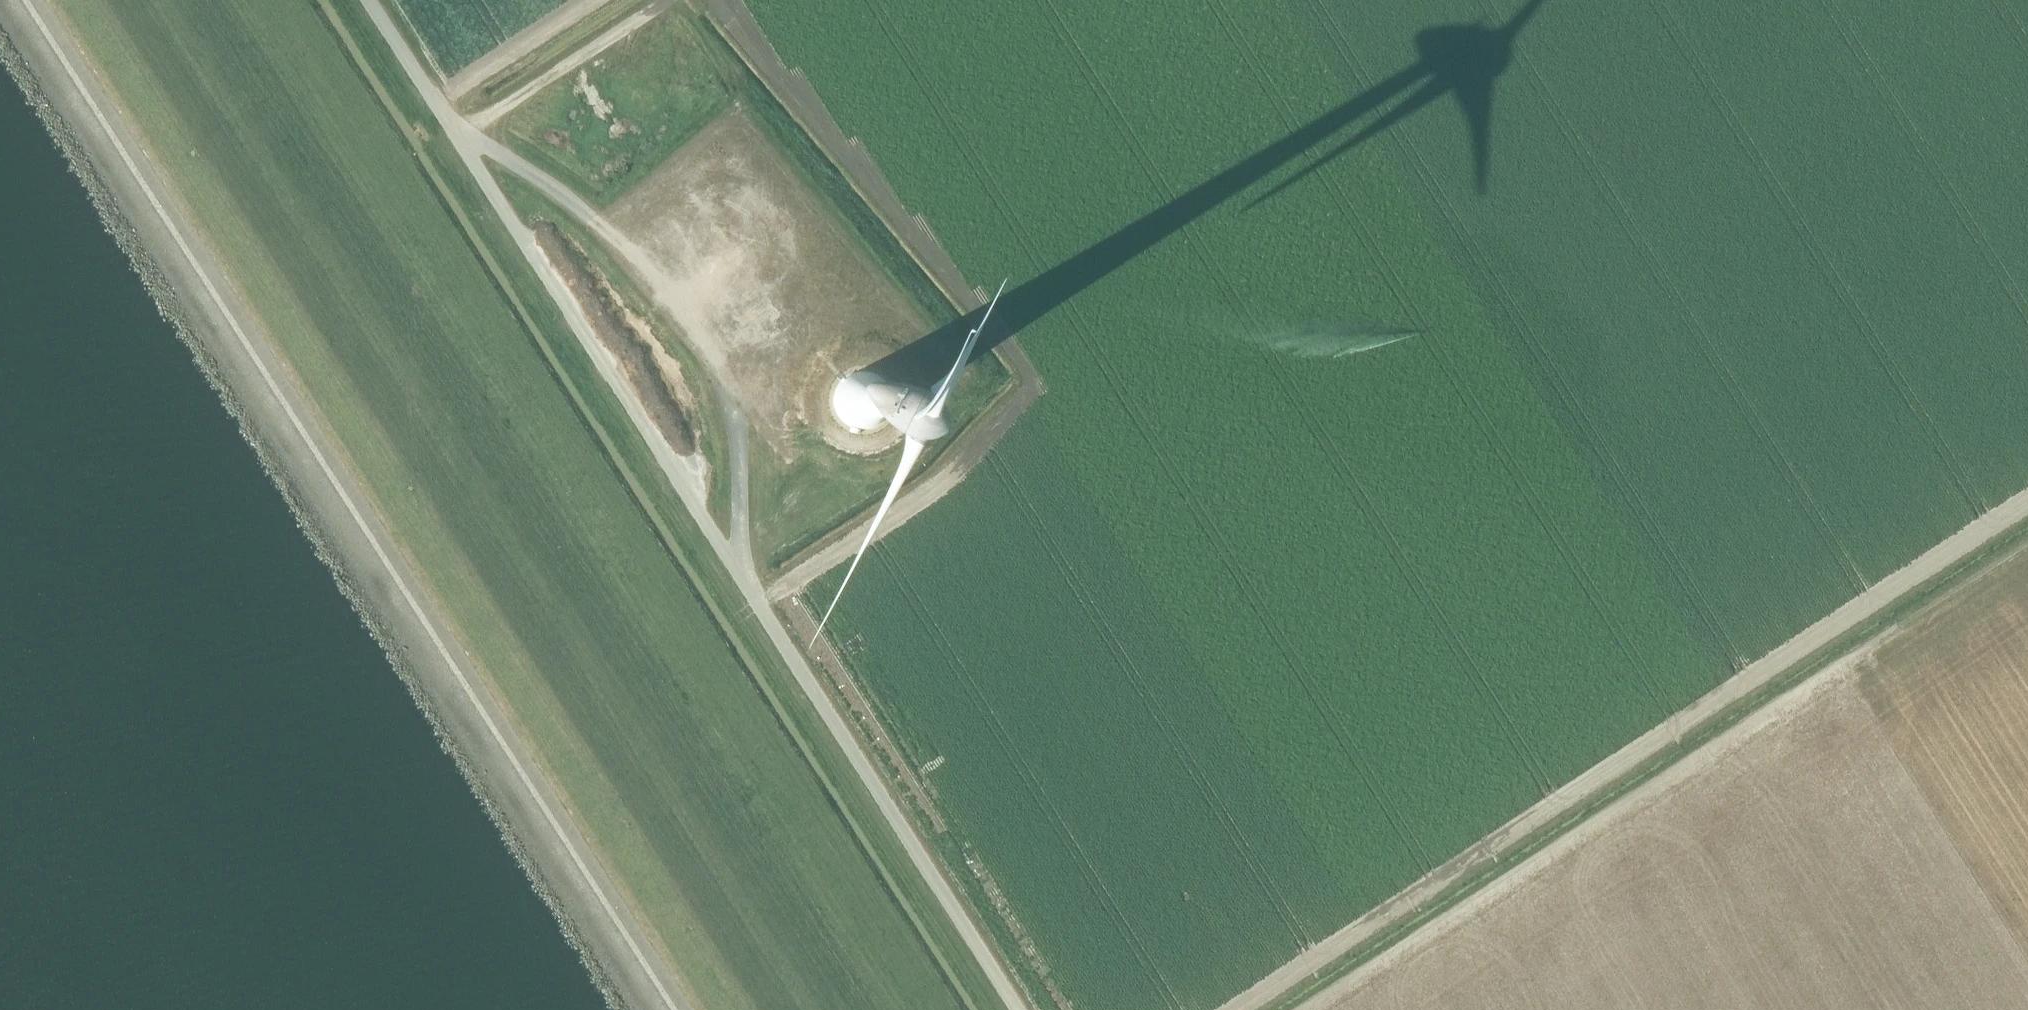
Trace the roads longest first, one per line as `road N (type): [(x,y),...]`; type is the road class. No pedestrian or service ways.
road 1 (unclassified): [(685,1009),(37,0)]

